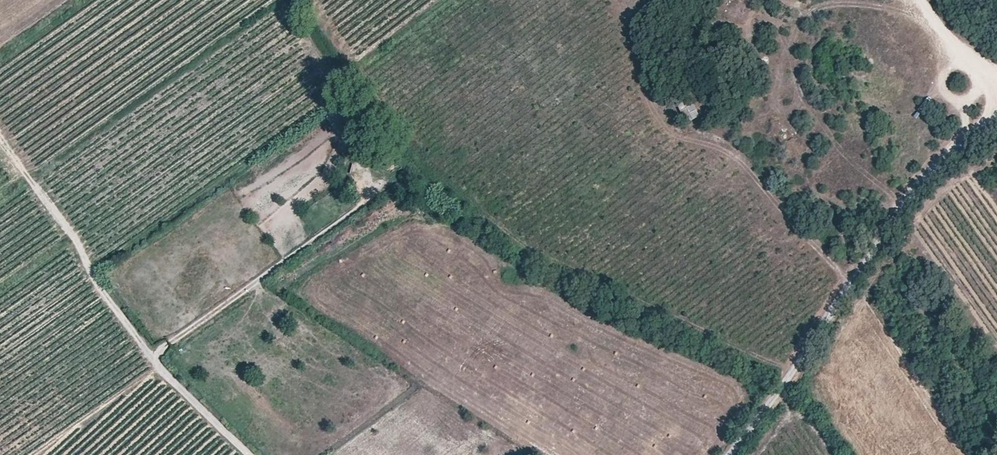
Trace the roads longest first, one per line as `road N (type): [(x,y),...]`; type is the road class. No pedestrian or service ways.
road 1 (unclassified): [(733,454),(900,212),(996,113)]
road 2 (track): [(0,148),(77,243),(86,273),(158,368),(249,454)]

